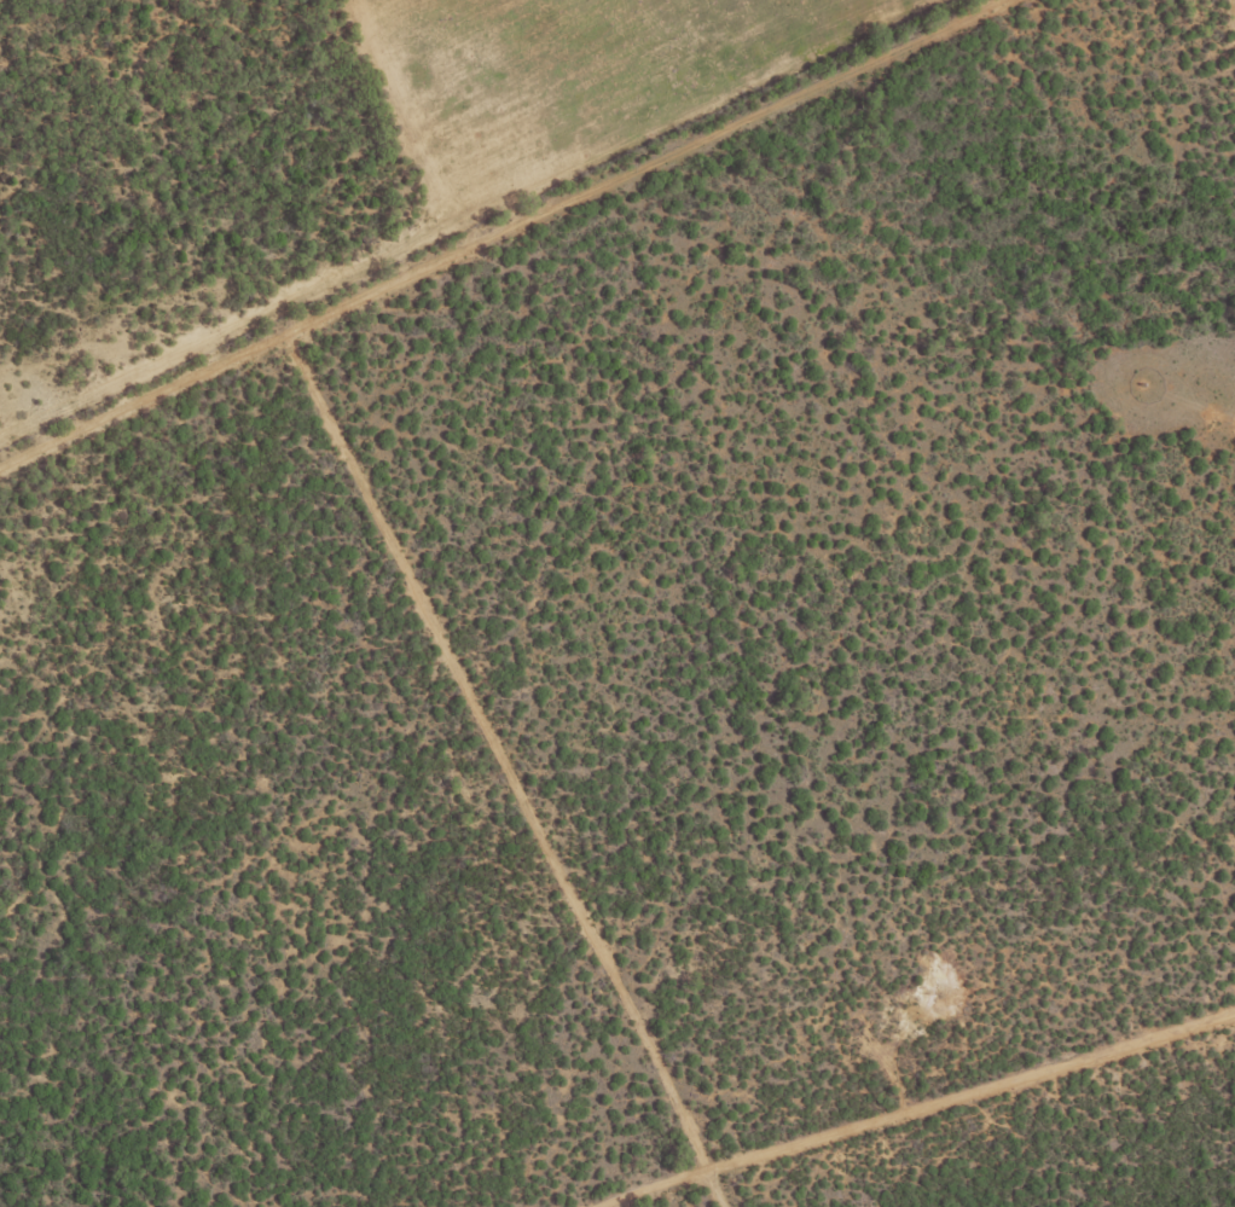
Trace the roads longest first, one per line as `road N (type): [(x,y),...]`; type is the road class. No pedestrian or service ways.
road 1 (residential): [(715,1206),(451,649),(350,501)]

